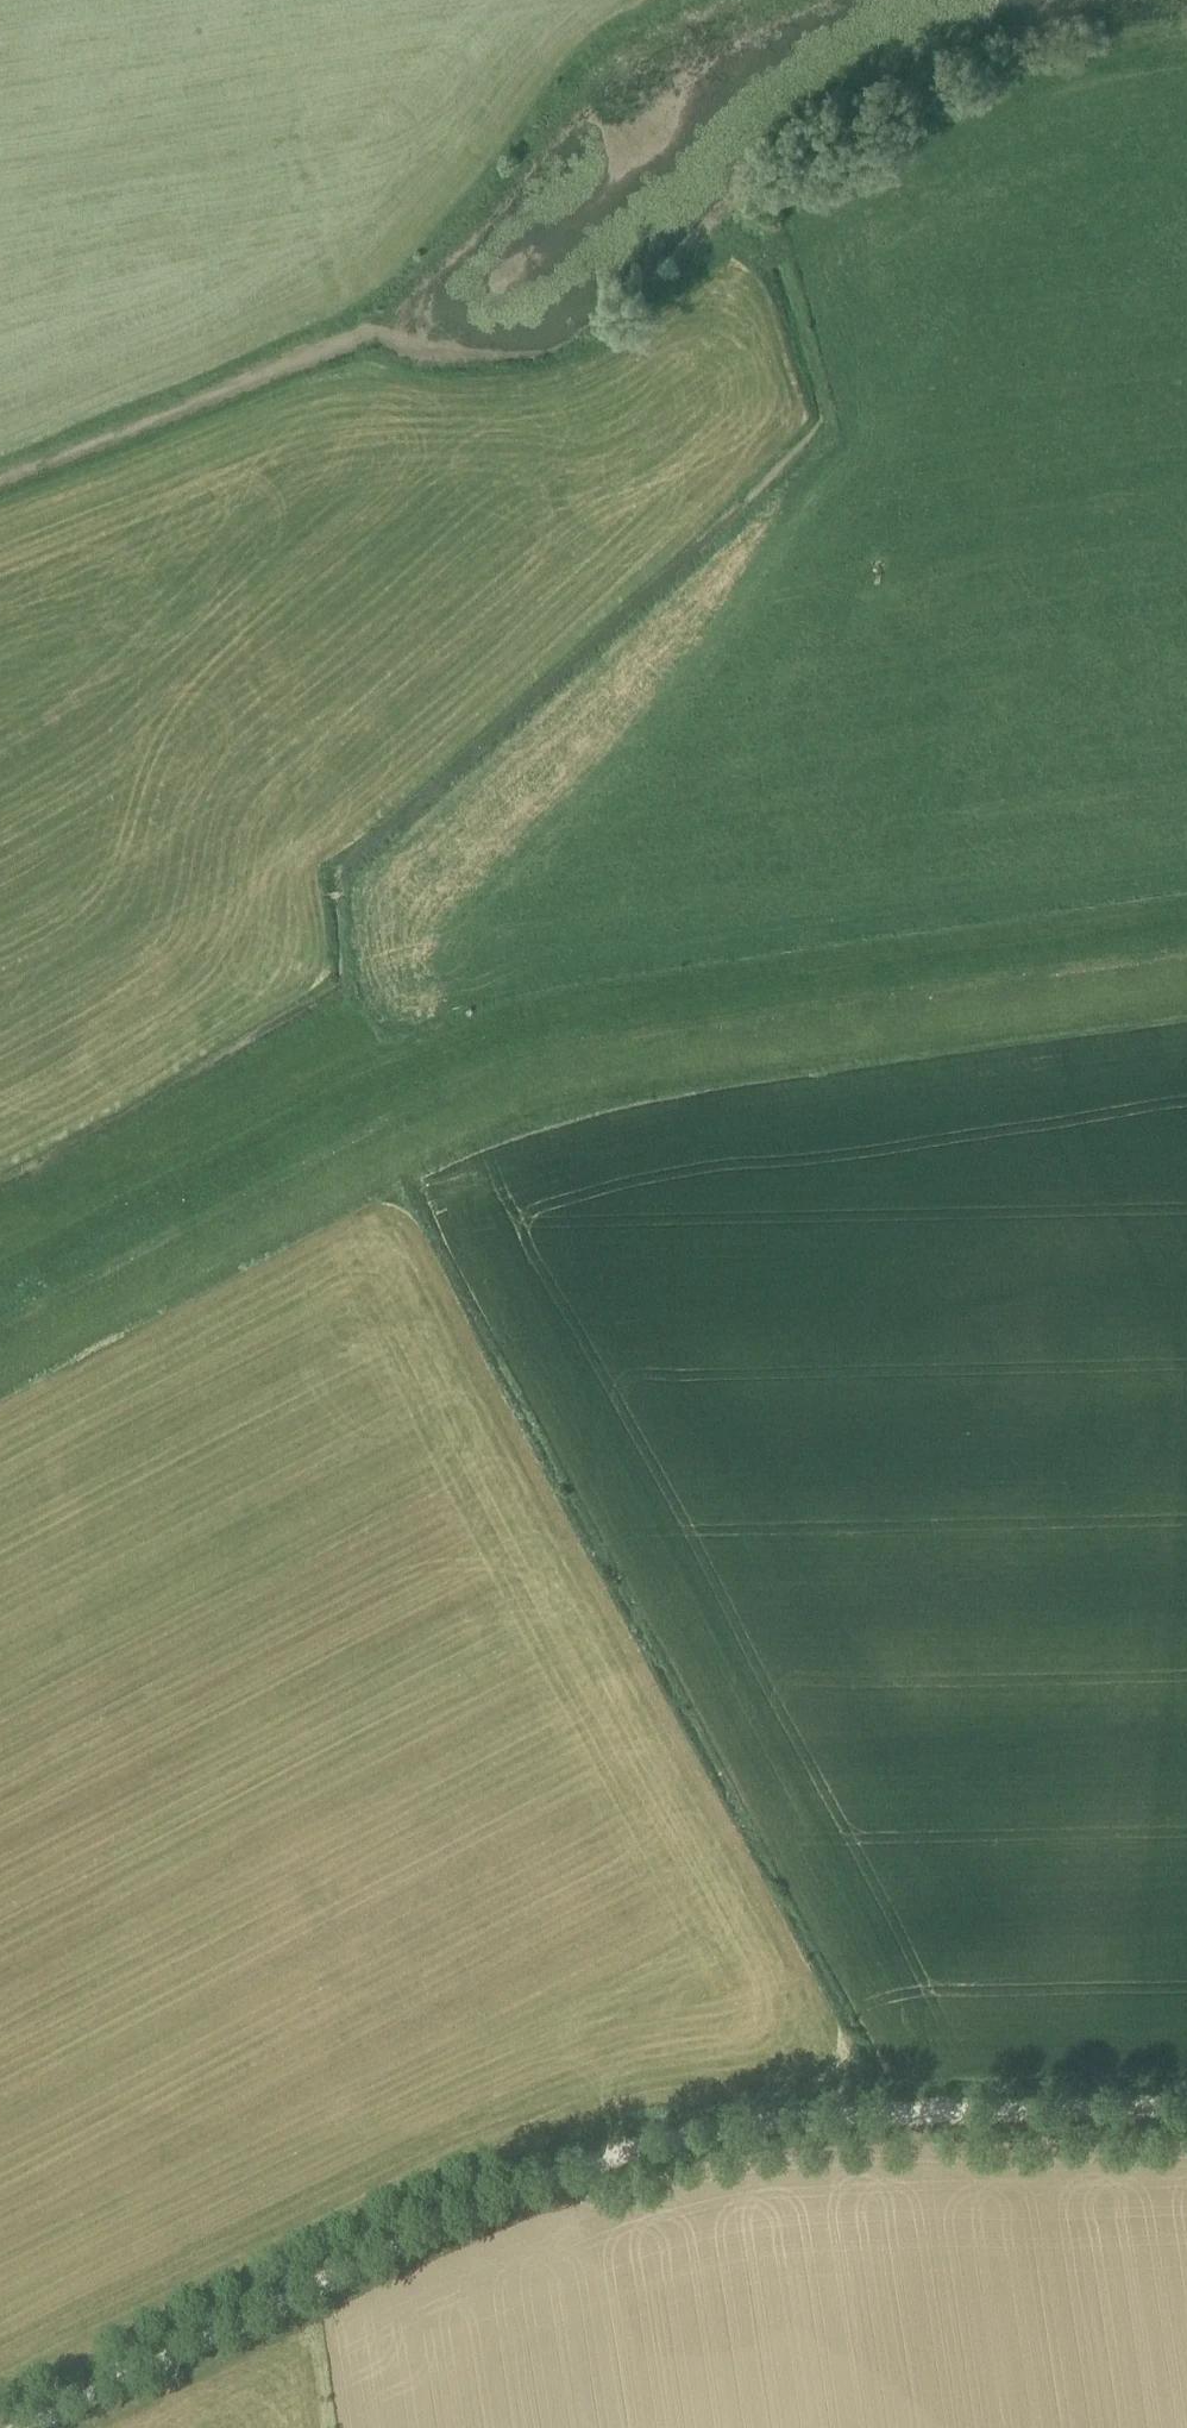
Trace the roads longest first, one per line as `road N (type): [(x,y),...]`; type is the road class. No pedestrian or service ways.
road 1 (unclassified): [(37,2427),(563,2178),(658,2146),(747,2130),(927,2116),(1186,2111)]

